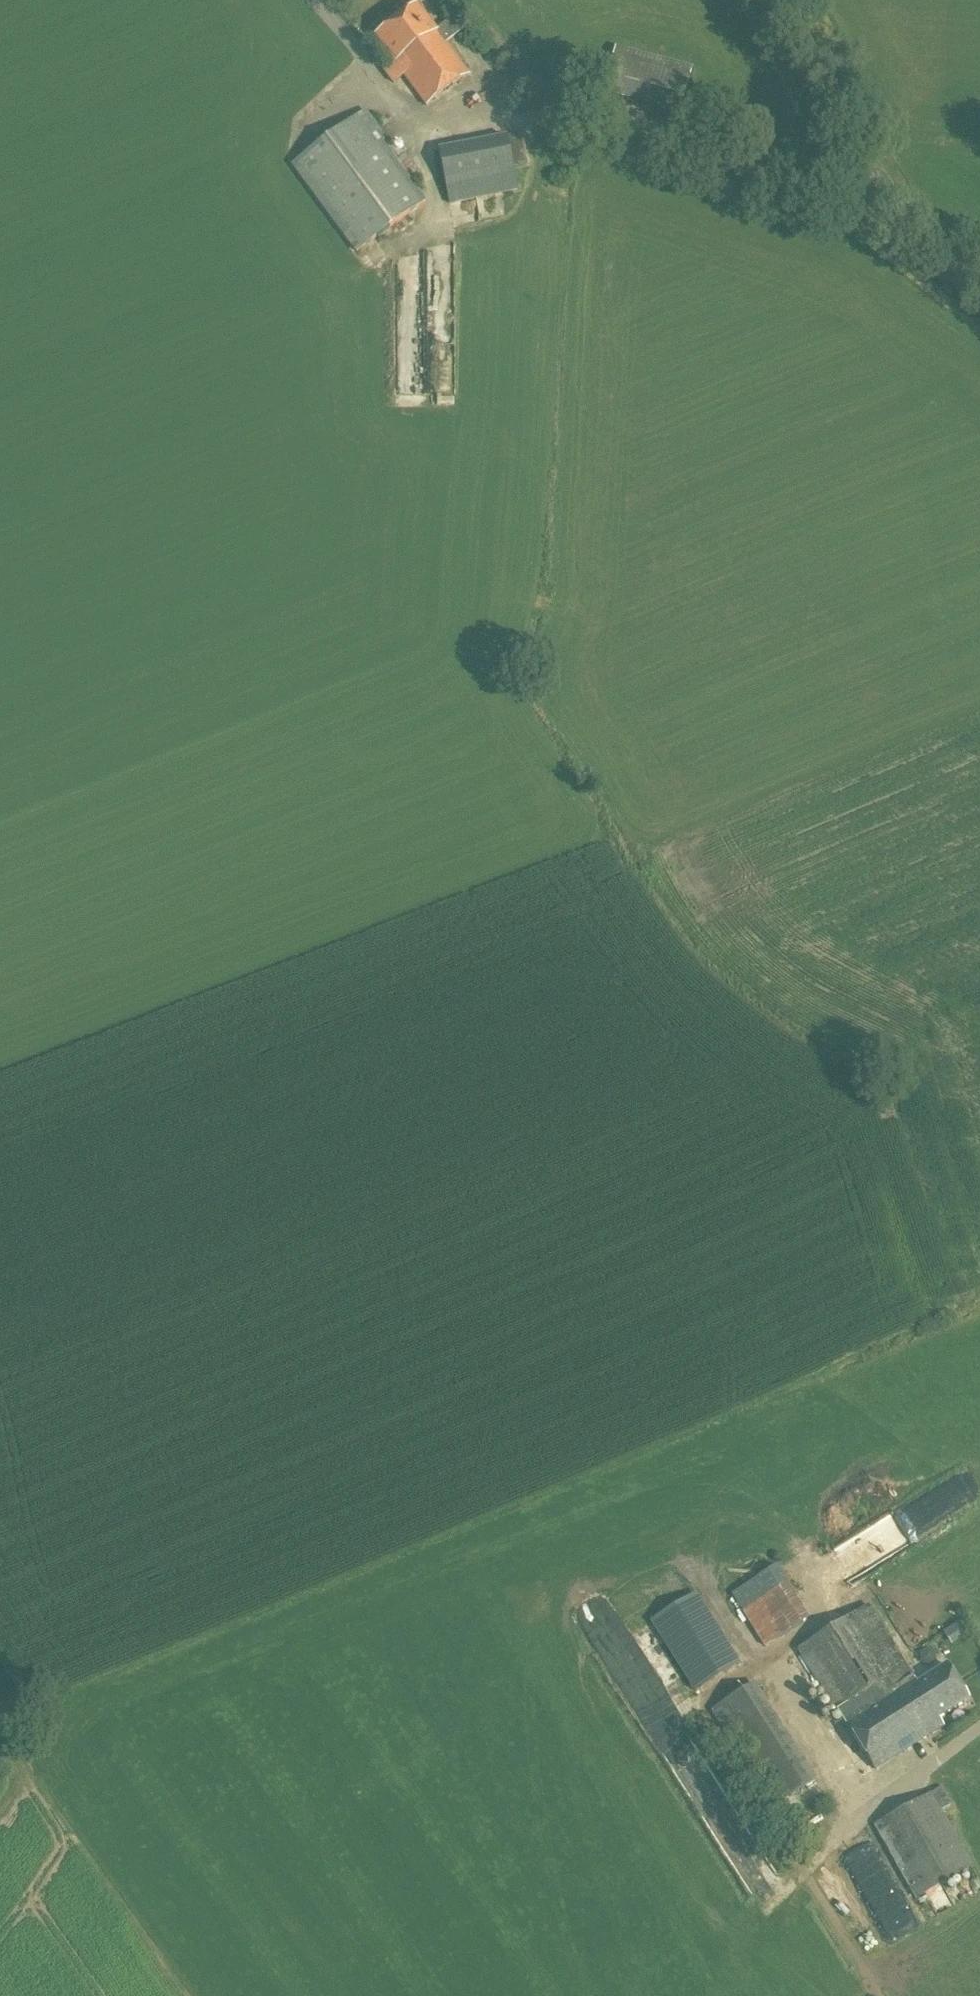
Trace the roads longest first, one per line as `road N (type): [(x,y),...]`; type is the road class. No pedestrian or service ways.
road 1 (unclassified): [(979,281),(918,230),(886,189),(786,0)]

